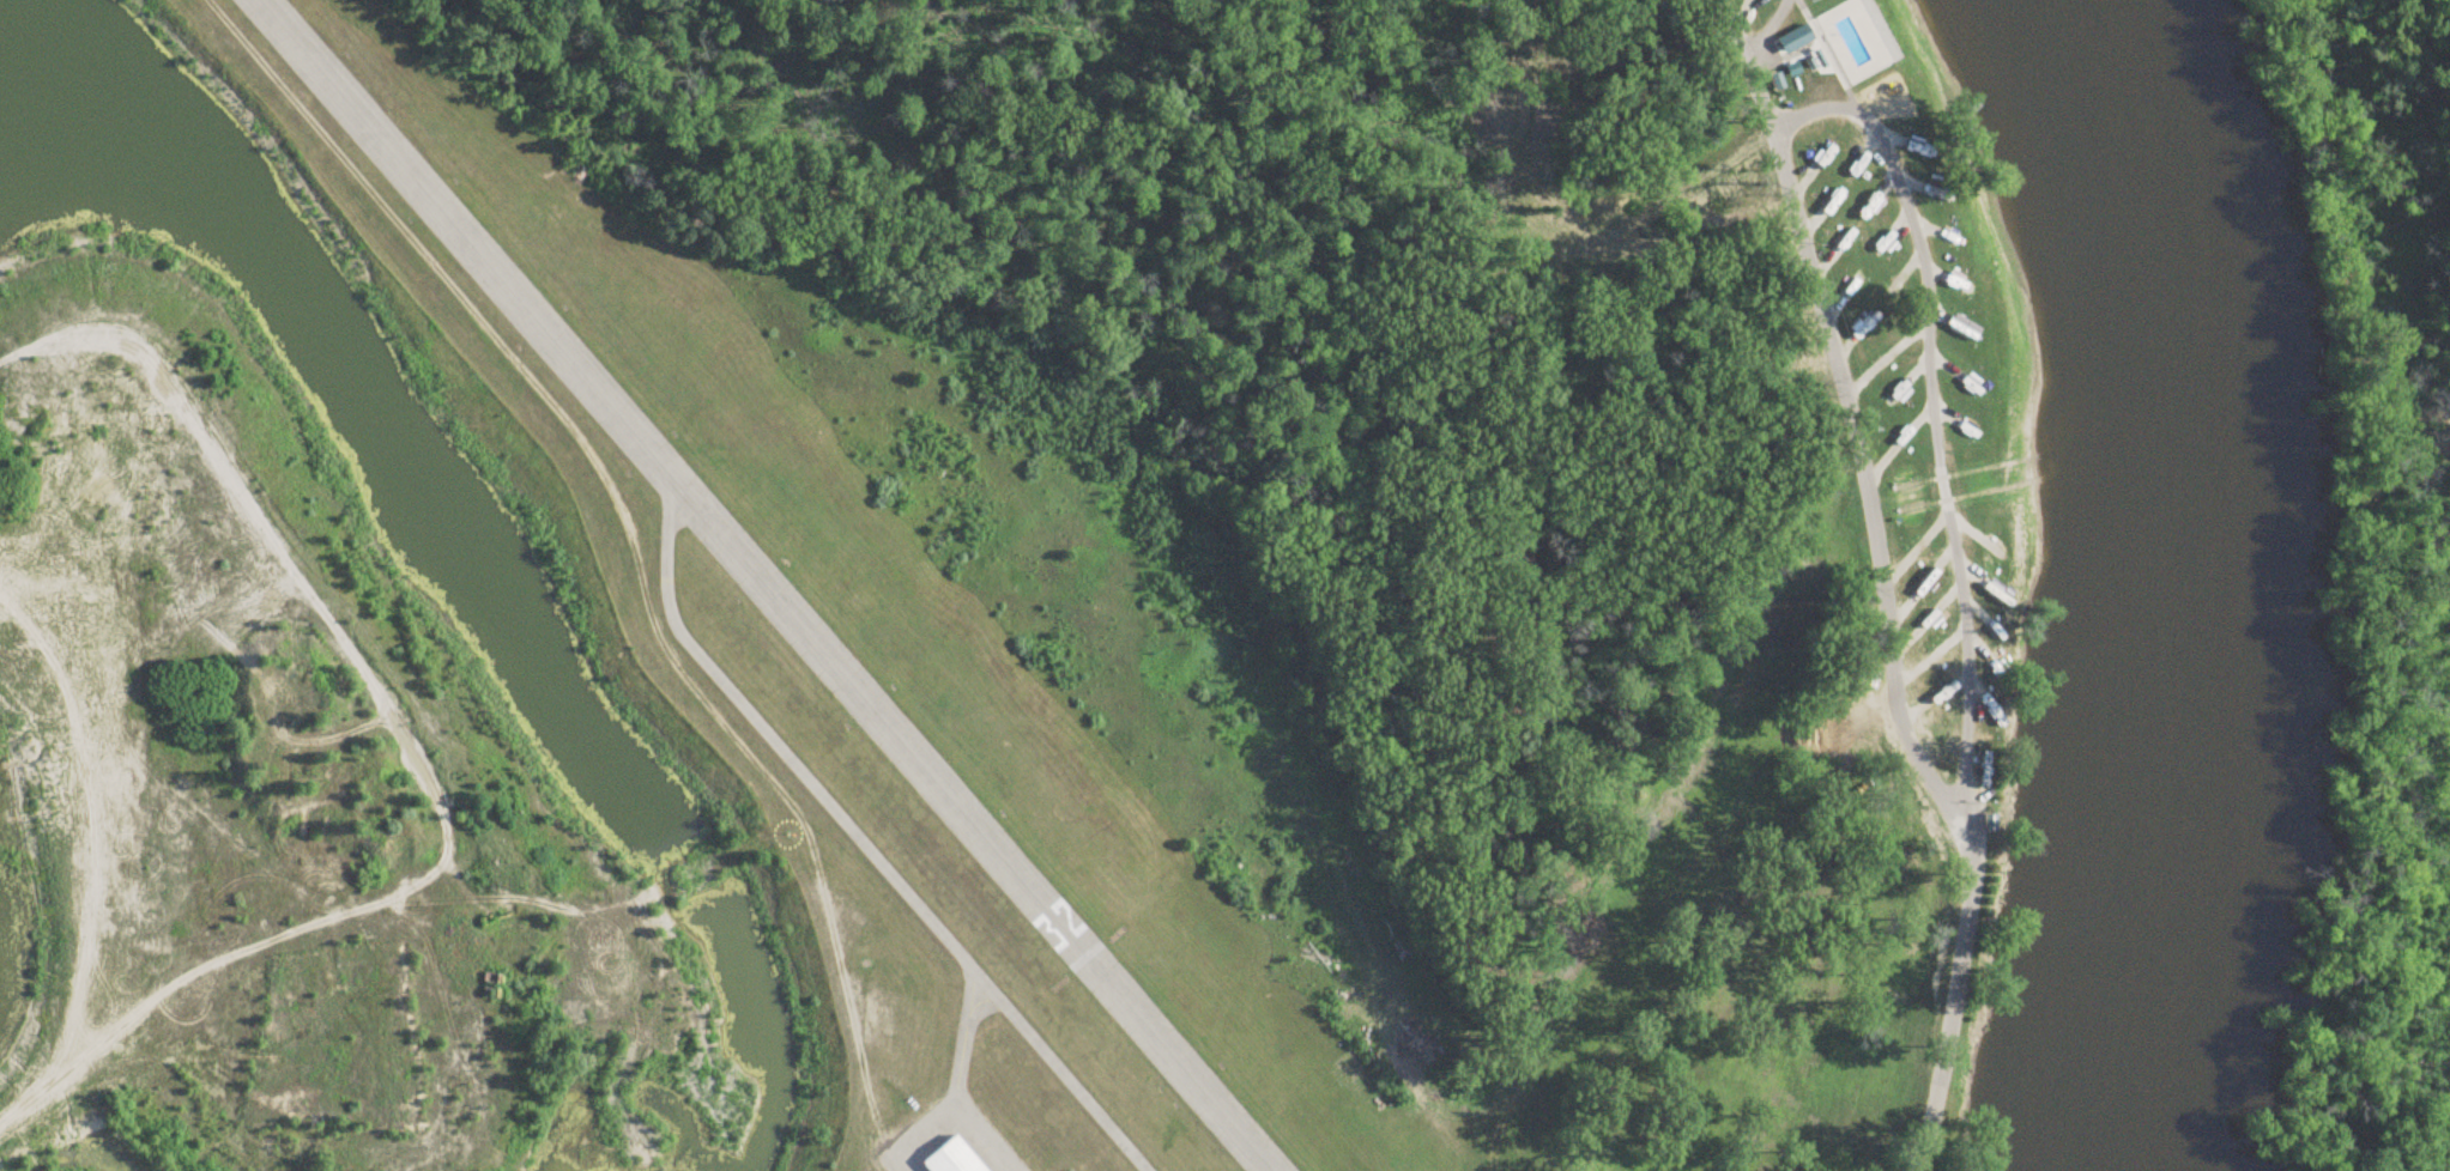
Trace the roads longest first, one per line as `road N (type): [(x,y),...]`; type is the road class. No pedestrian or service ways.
road 1 (track): [(894,1163),(869,1135),(854,1035),(806,835),(657,672),(600,486),(536,396),(206,0)]

